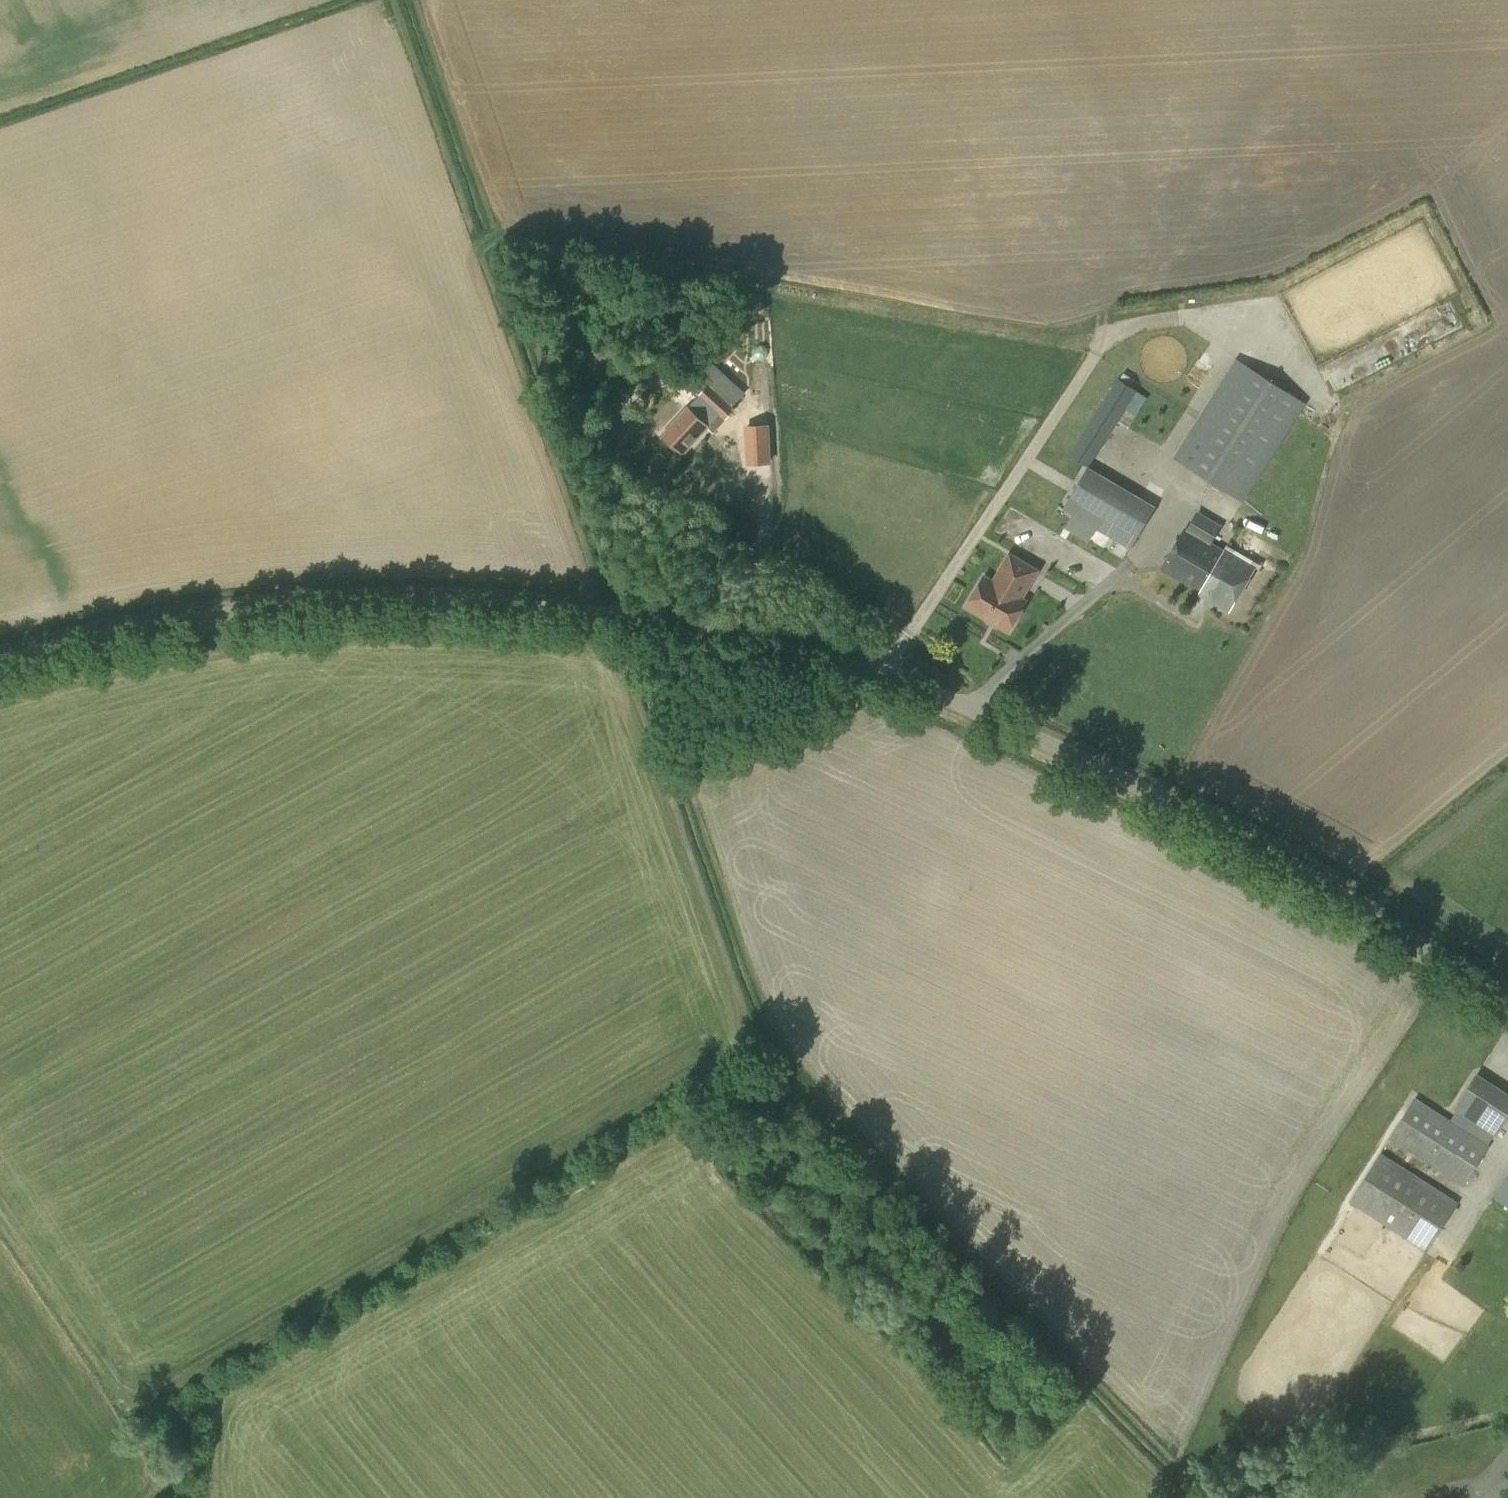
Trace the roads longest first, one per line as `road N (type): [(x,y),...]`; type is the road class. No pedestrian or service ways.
road 1 (unclassified): [(1507,1004),(1249,844),(1097,766),(831,659),(614,613),(421,598),(141,629),(0,665)]

